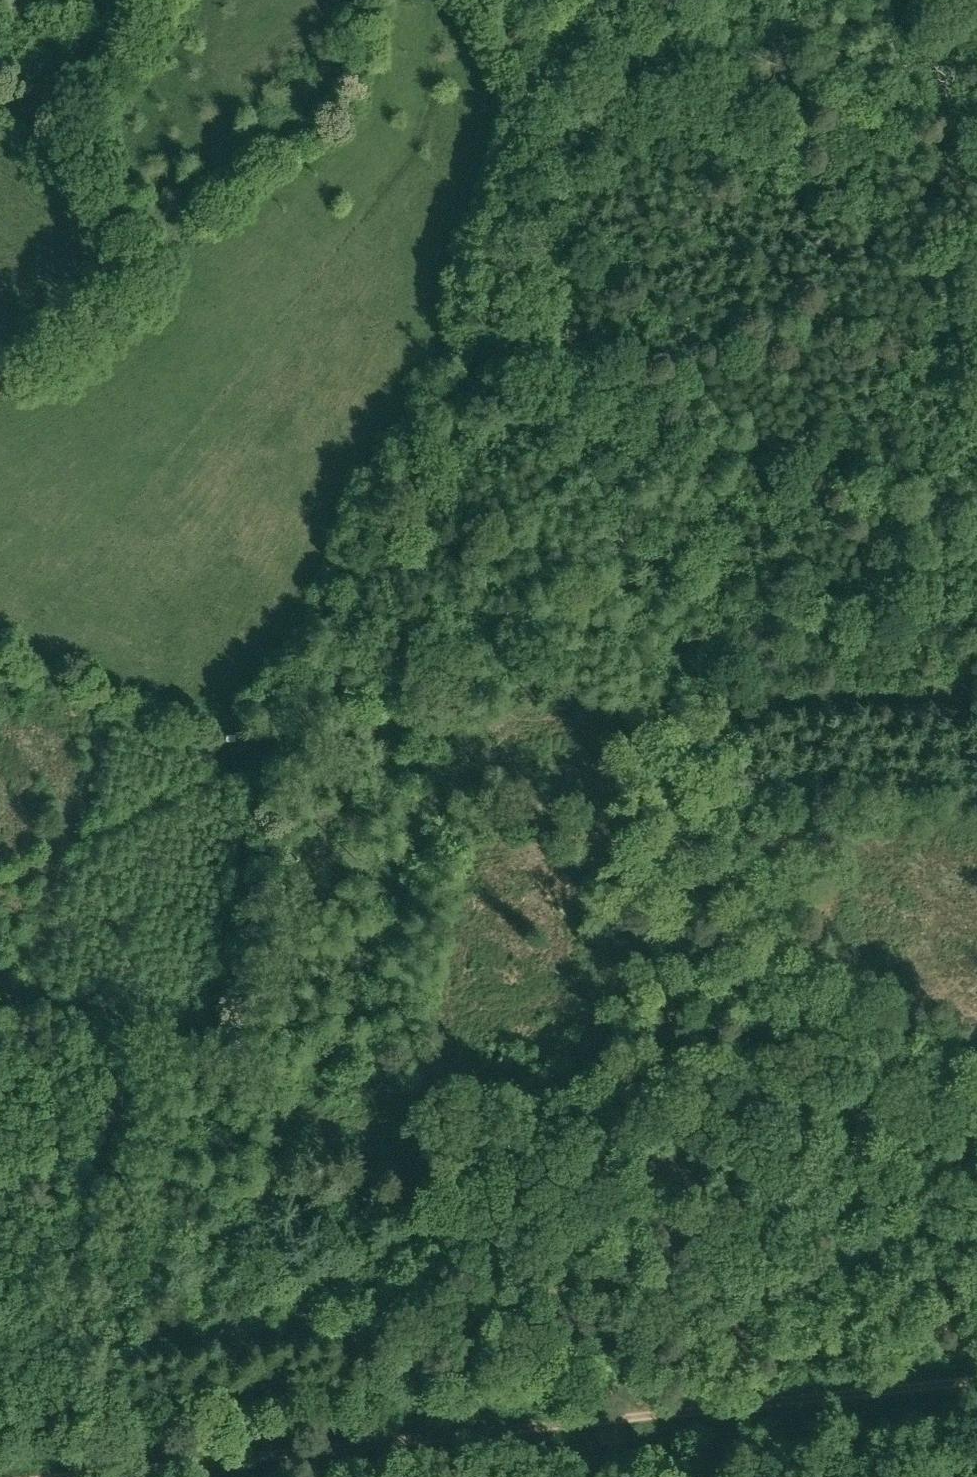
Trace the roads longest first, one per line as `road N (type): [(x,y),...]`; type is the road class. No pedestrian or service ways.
road 1 (track): [(976,1381),(47,1476)]
road 2 (track): [(768,703),(976,687)]

